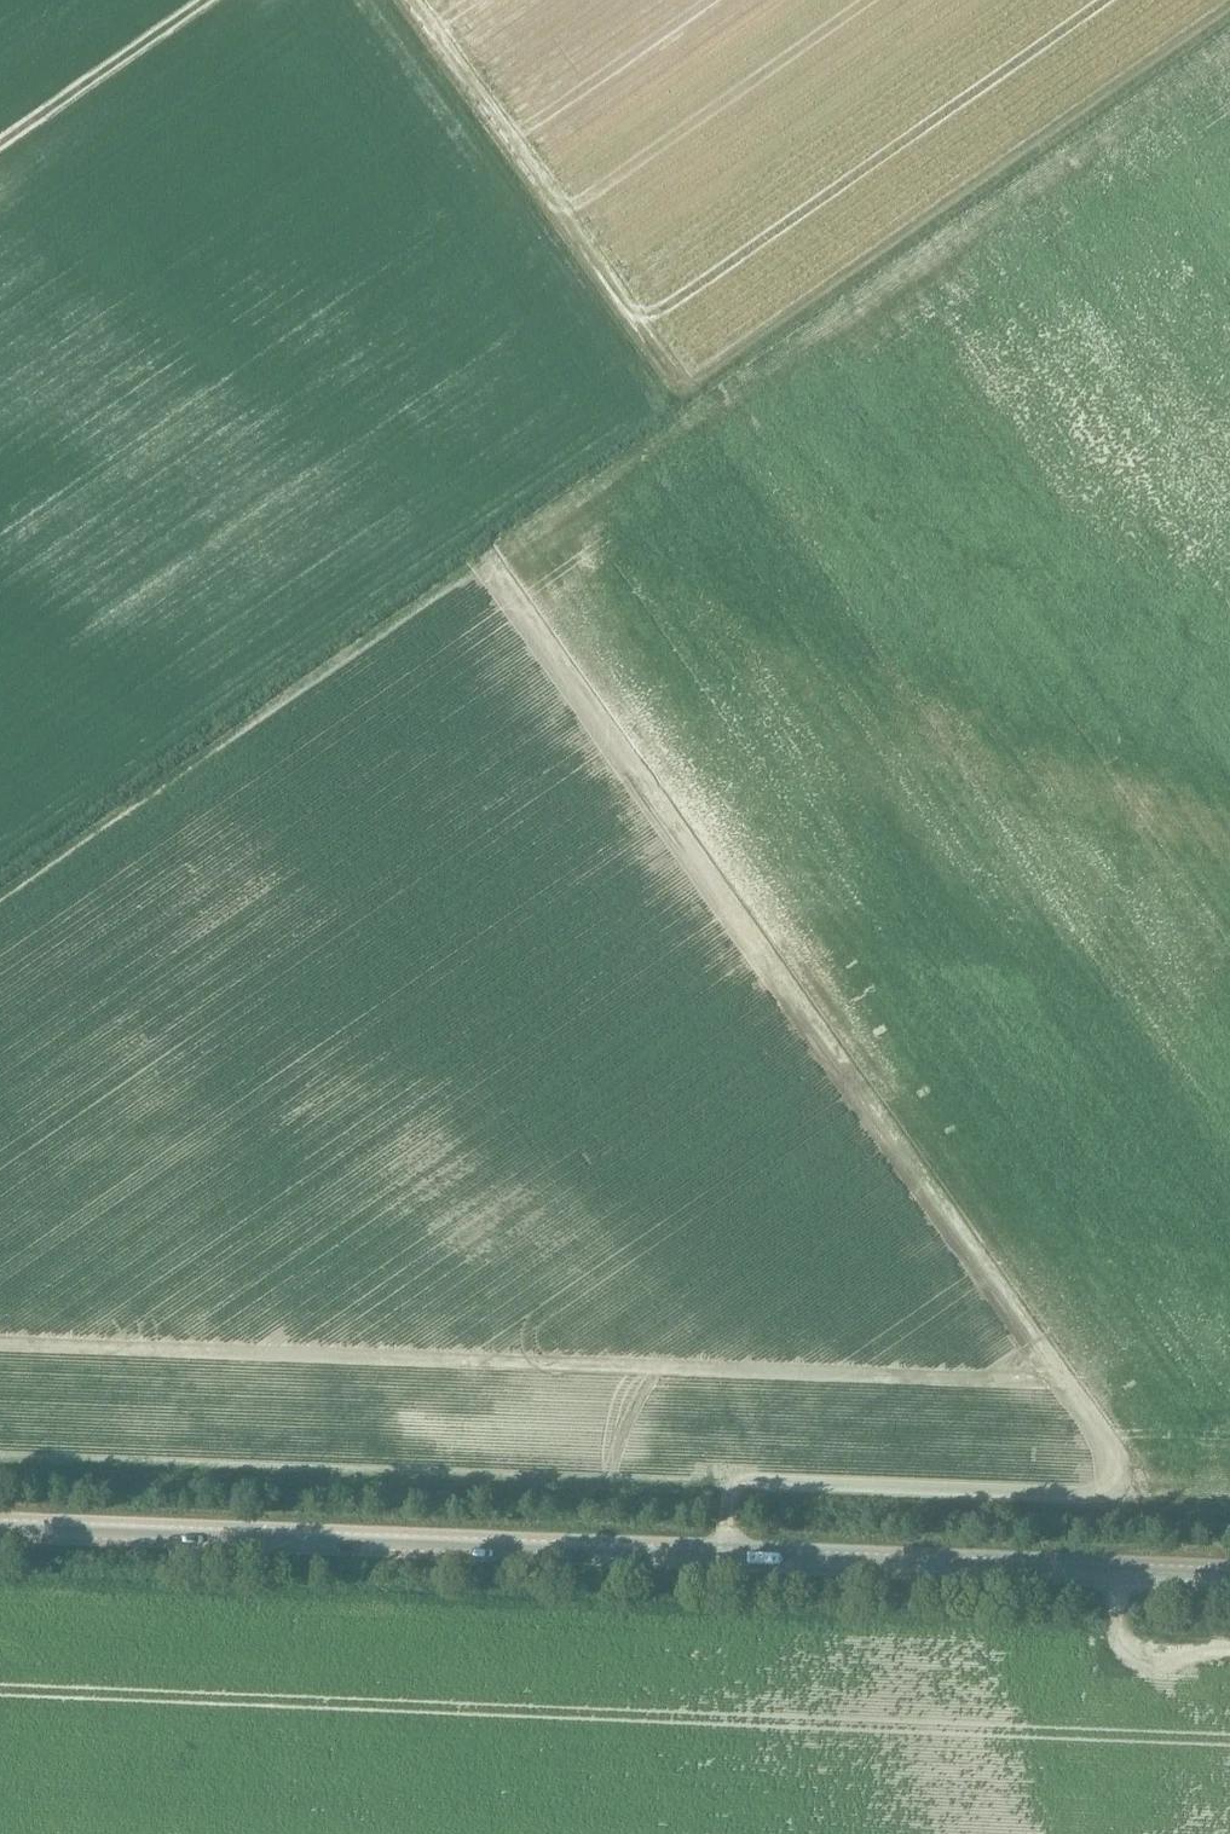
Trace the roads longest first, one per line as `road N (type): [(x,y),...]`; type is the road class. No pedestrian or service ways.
road 1 (secondary): [(1229,1576),(0,1532)]

